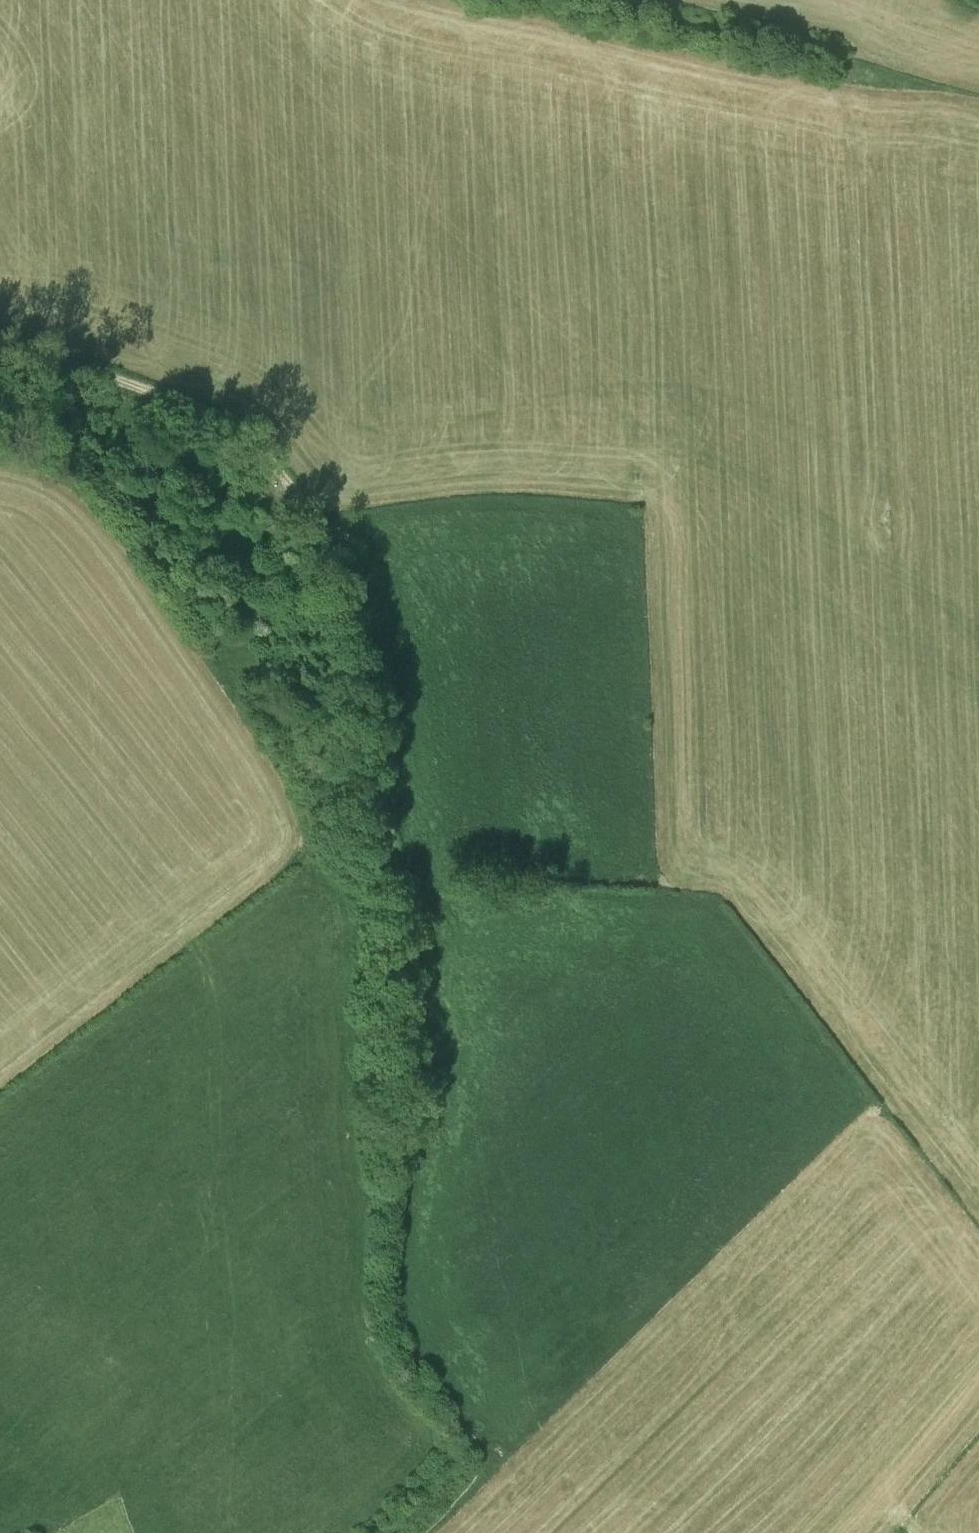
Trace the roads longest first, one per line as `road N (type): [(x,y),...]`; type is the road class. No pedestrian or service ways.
road 1 (track): [(319,529),(255,442),(223,418),(0,353)]

